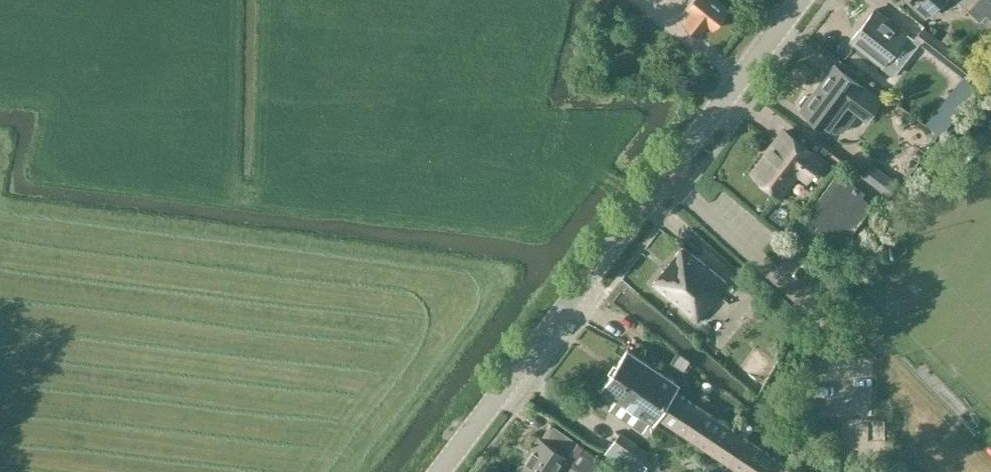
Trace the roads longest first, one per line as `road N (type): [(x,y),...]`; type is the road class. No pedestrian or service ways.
road 1 (tertiary): [(440,471),(798,0)]

